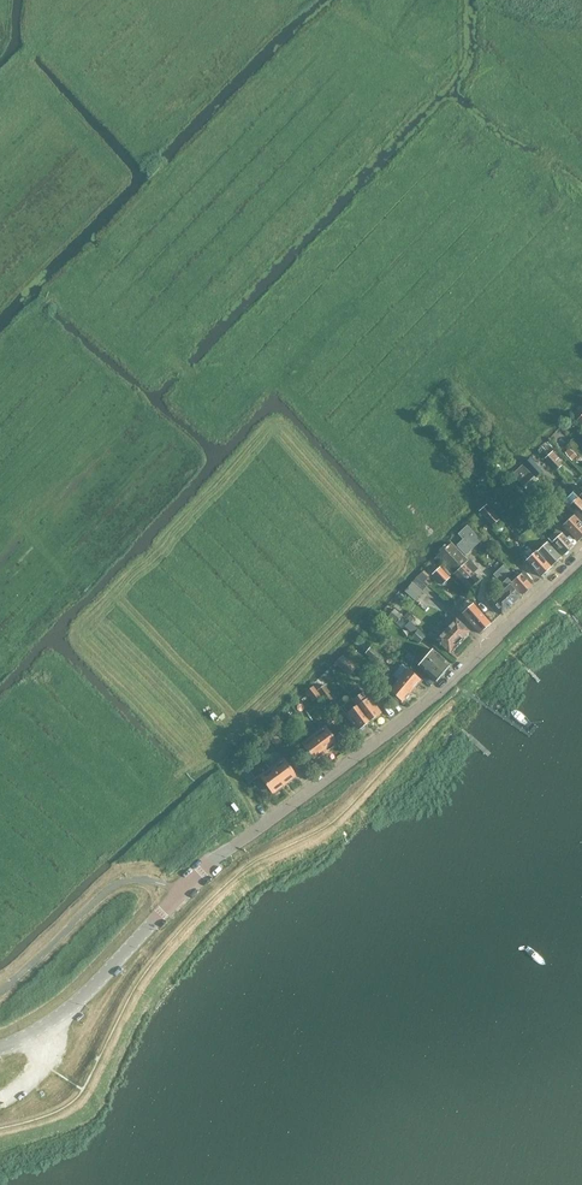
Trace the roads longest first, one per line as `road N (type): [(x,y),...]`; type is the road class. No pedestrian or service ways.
road 1 (track): [(57,300),(130,359),(174,363),(192,382),(197,411),(212,422),(231,421),(276,380),(343,450),(363,456),(569,220),(570,198),(544,179),(542,163),(560,149),(581,156)]
road 2 (track): [(0,940),(15,936),(379,586),(417,533),(418,517),(369,454)]
road 3 (track): [(0,355),(49,302),(86,288),(176,188),(39,43)]
road 4 (residential): [(238,842),(434,699),(581,560)]
road 5 (unclassified): [(182,890),(72,1006),(0,1048)]
road 6 (track): [(446,360),(518,433),(536,427),(554,405),(581,352)]

